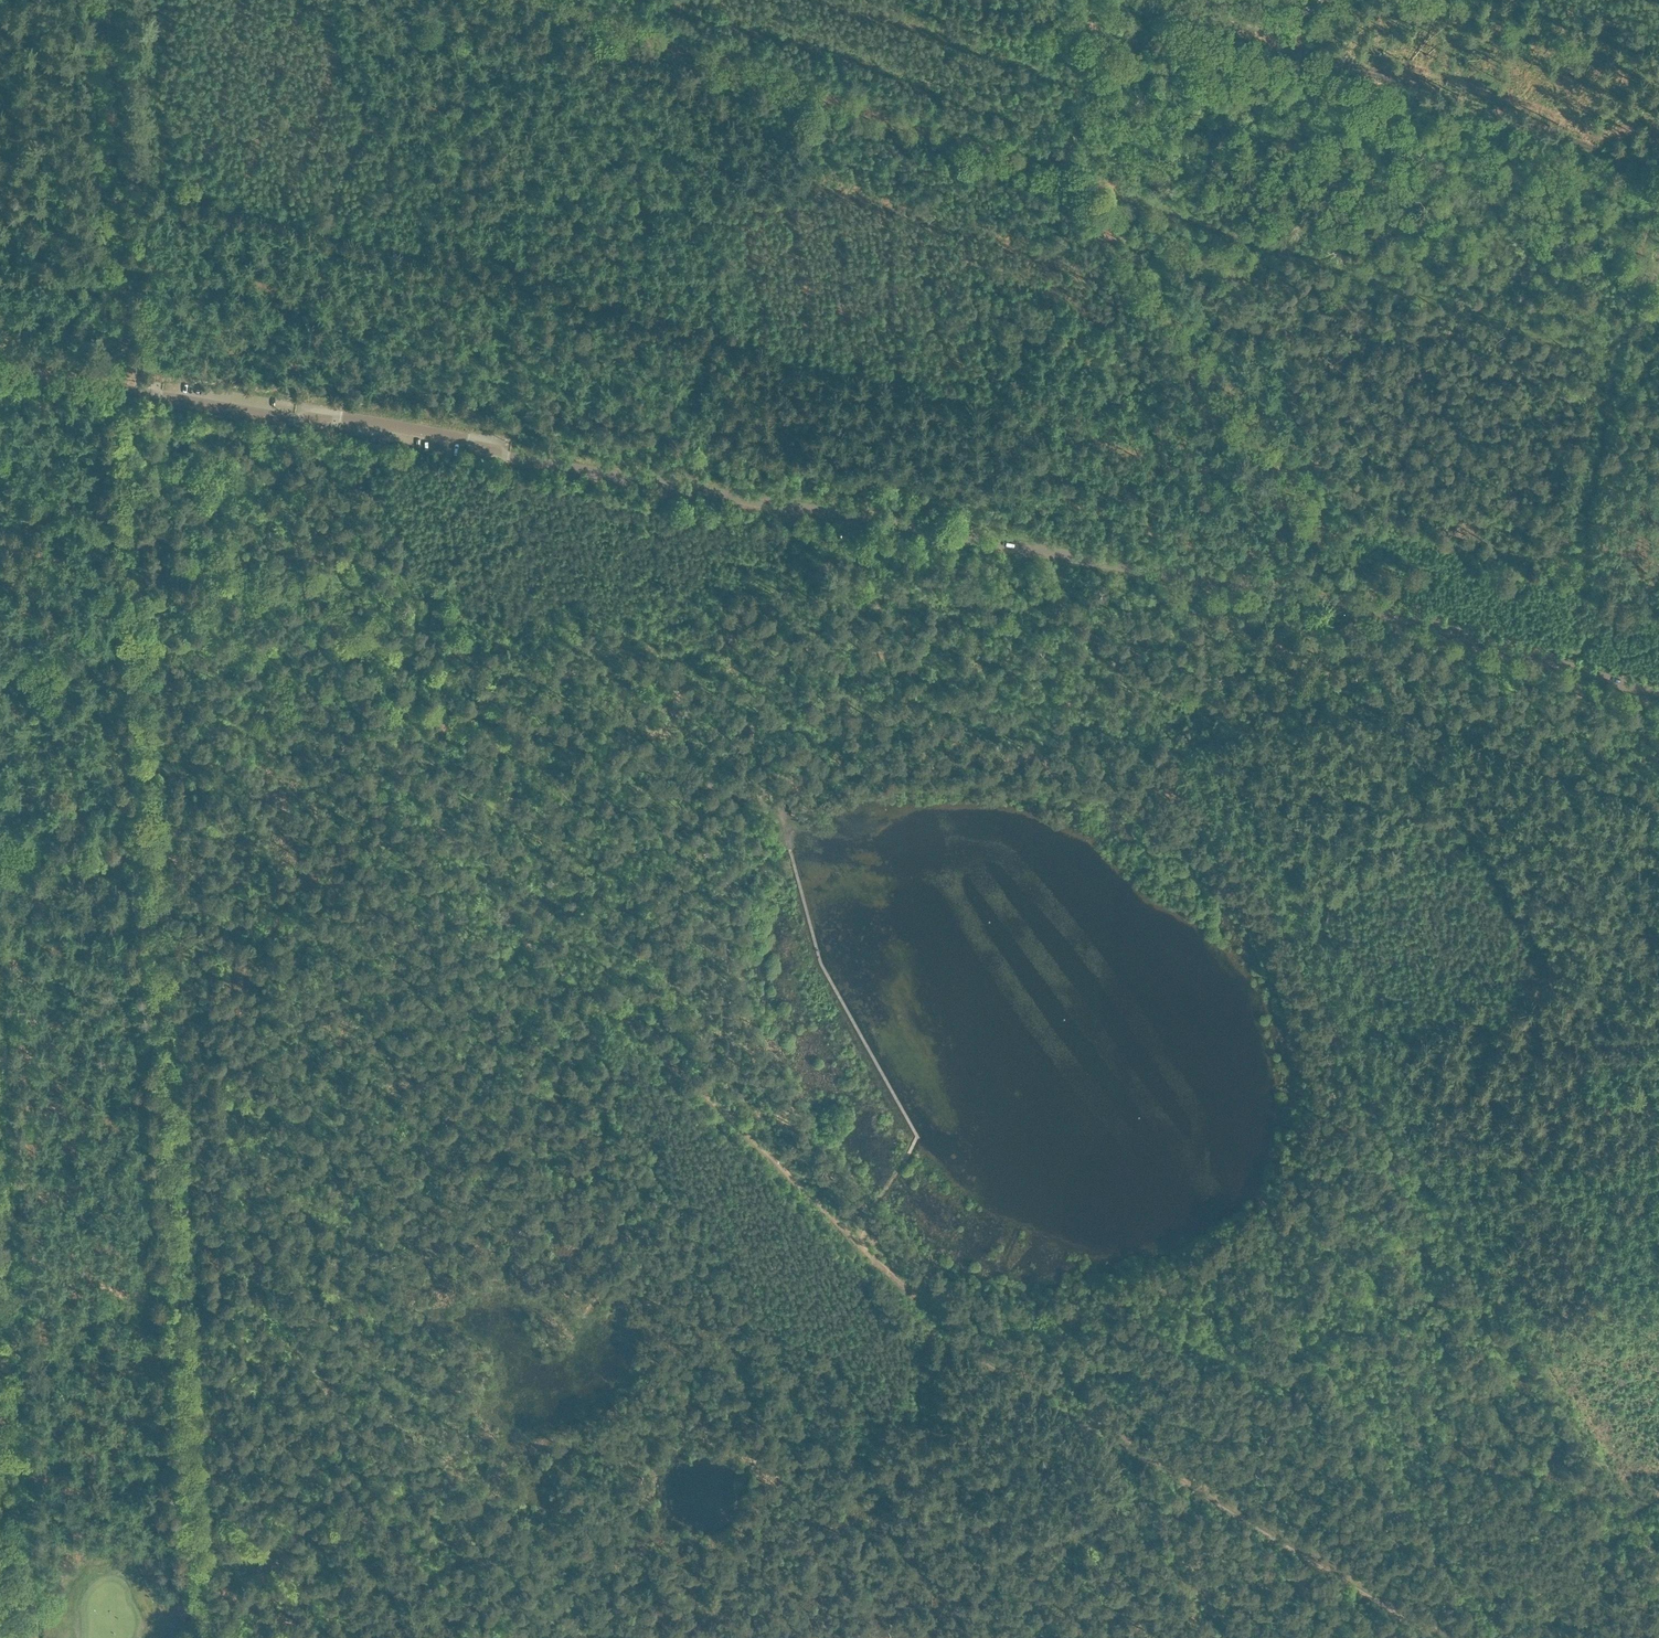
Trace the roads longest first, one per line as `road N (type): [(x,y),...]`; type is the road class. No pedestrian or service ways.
road 1 (tertiary): [(1658,680),(1383,605),(519,456),(521,442),(352,412),(350,426),(0,363)]
road 2 (track): [(155,637),(206,1637)]
road 3 (track): [(1651,1149),(1315,593)]
road 4 (track): [(138,430),(155,637)]

